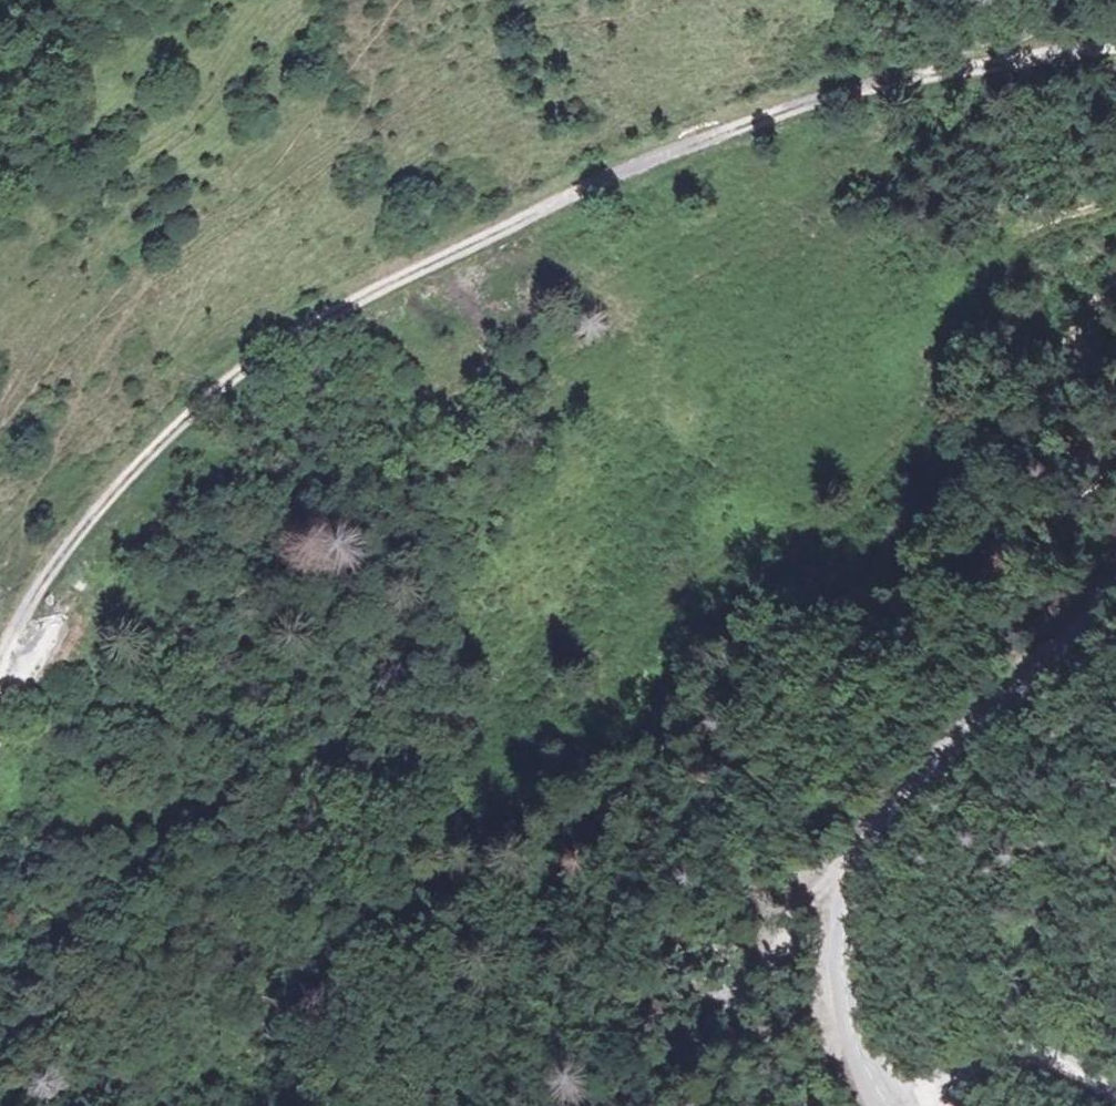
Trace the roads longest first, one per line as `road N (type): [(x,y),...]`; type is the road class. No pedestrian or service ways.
road 1 (residential): [(1115,47),(869,79),(585,190),(287,344),(229,383),(97,511),(41,590),(3,673)]
road 2 (tertiary): [(1115,598),(904,796),(875,843),(853,899),(843,970),(849,1015),(889,1105)]
road 3 (track): [(925,1105),(1018,1061),(1054,1061),(1115,1097)]

